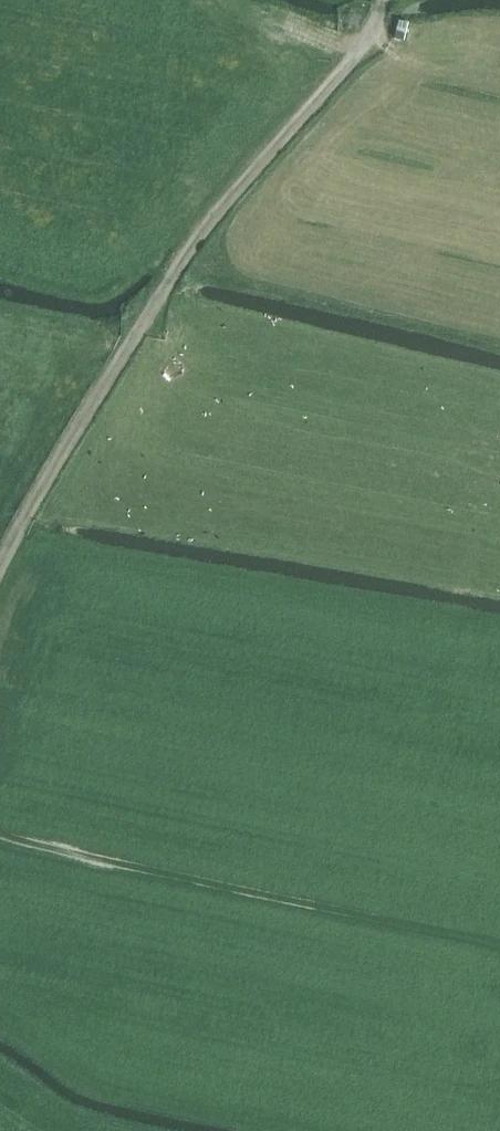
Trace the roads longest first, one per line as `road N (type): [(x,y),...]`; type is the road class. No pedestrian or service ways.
road 1 (track): [(383,0),(374,29),(217,215),(0,567)]

